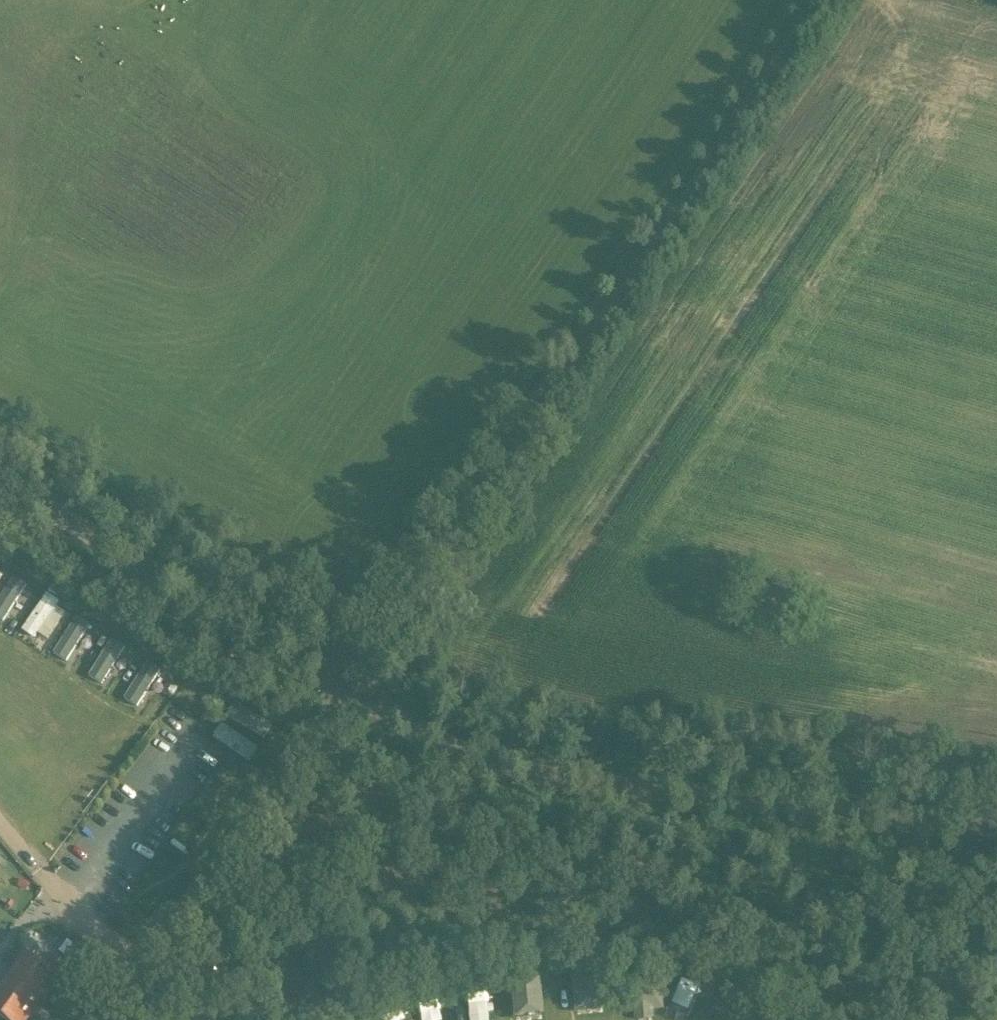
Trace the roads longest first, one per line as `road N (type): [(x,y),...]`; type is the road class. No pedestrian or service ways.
road 1 (unclassified): [(351,689),(824,0)]
road 2 (unclassified): [(996,817),(613,786),(520,770),(449,744),(351,689)]
road 3 (unclassified): [(105,1019),(351,689)]
road 4 (unclassified): [(351,689),(0,483)]

